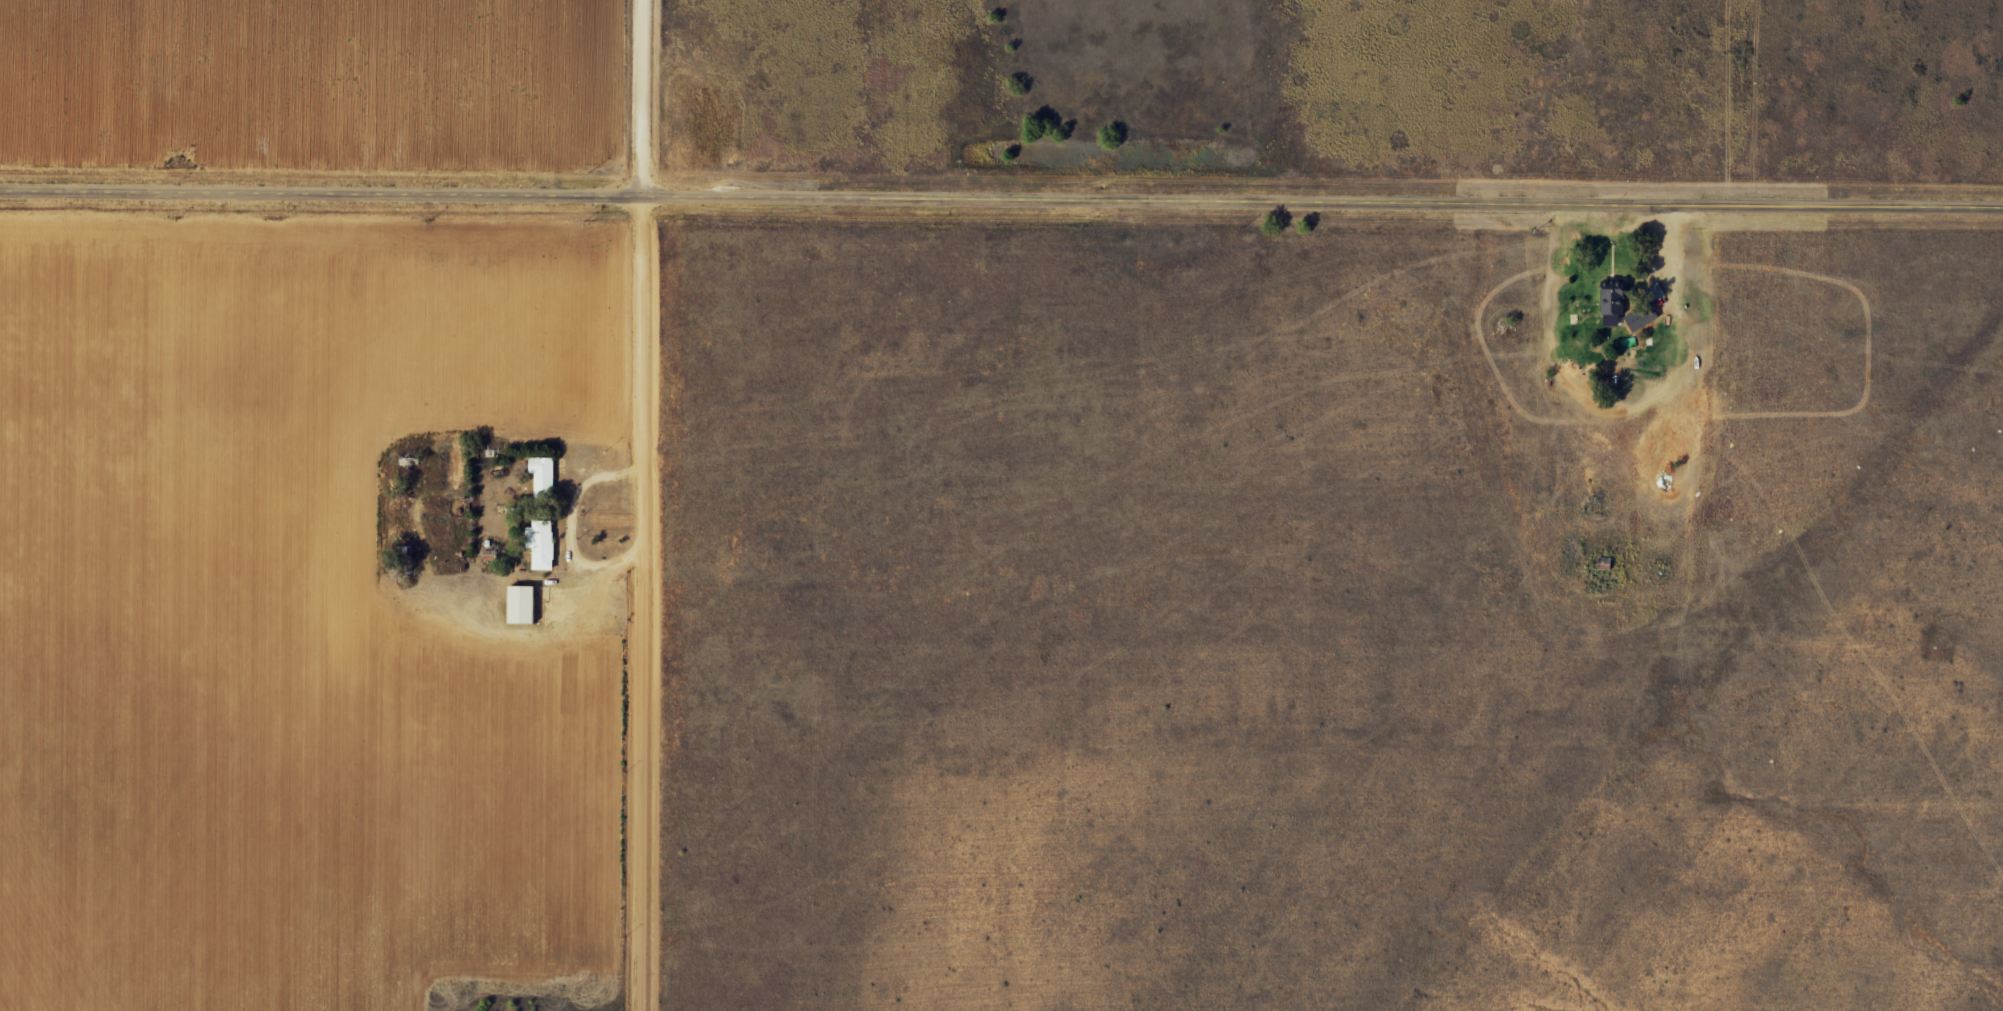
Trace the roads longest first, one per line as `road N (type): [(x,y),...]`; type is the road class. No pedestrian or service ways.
road 1 (secondary): [(0,185),(2002,205)]
road 2 (residential): [(651,1010),(642,0)]

